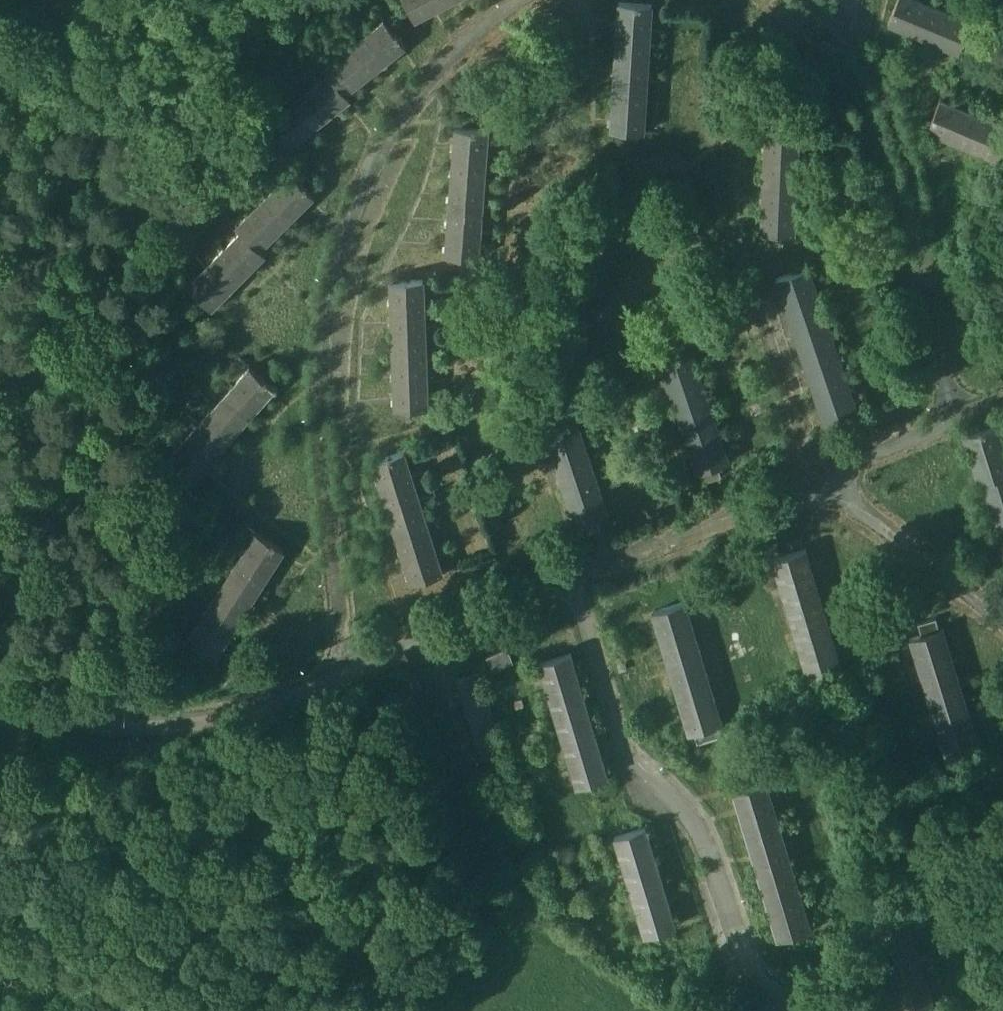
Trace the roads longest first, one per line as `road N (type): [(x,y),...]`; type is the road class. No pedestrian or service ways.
road 1 (track): [(0,706),(18,718),(141,750),(250,734),(589,585),(786,517),(844,510)]
road 2 (residential): [(556,0),(441,86),(395,147),(360,224),(337,319),(330,409),(346,697)]
road 3 (residential): [(589,585),(639,757),(683,793),(706,831),(735,934),(758,979),(799,1010)]
road 4 (residential): [(962,436),(925,206),(897,85),(814,0)]
road 5 (residential): [(826,510),(750,259),(756,118)]
road 6 (residential): [(962,436),(856,483),(844,510),(882,525),(1002,619)]

